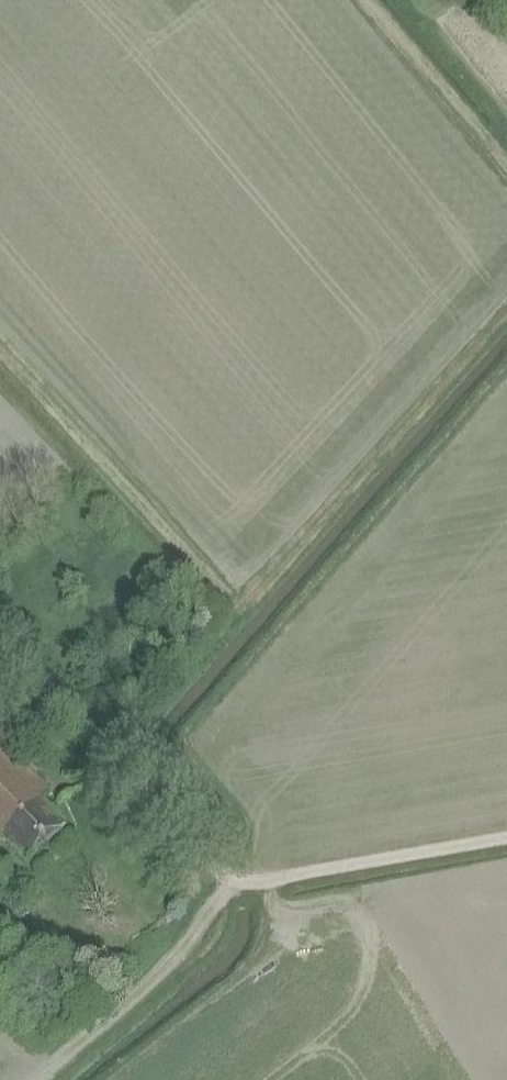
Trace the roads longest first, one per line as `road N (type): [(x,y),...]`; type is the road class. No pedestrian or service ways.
road 1 (track): [(233,881),(164,972),(30,1079)]

